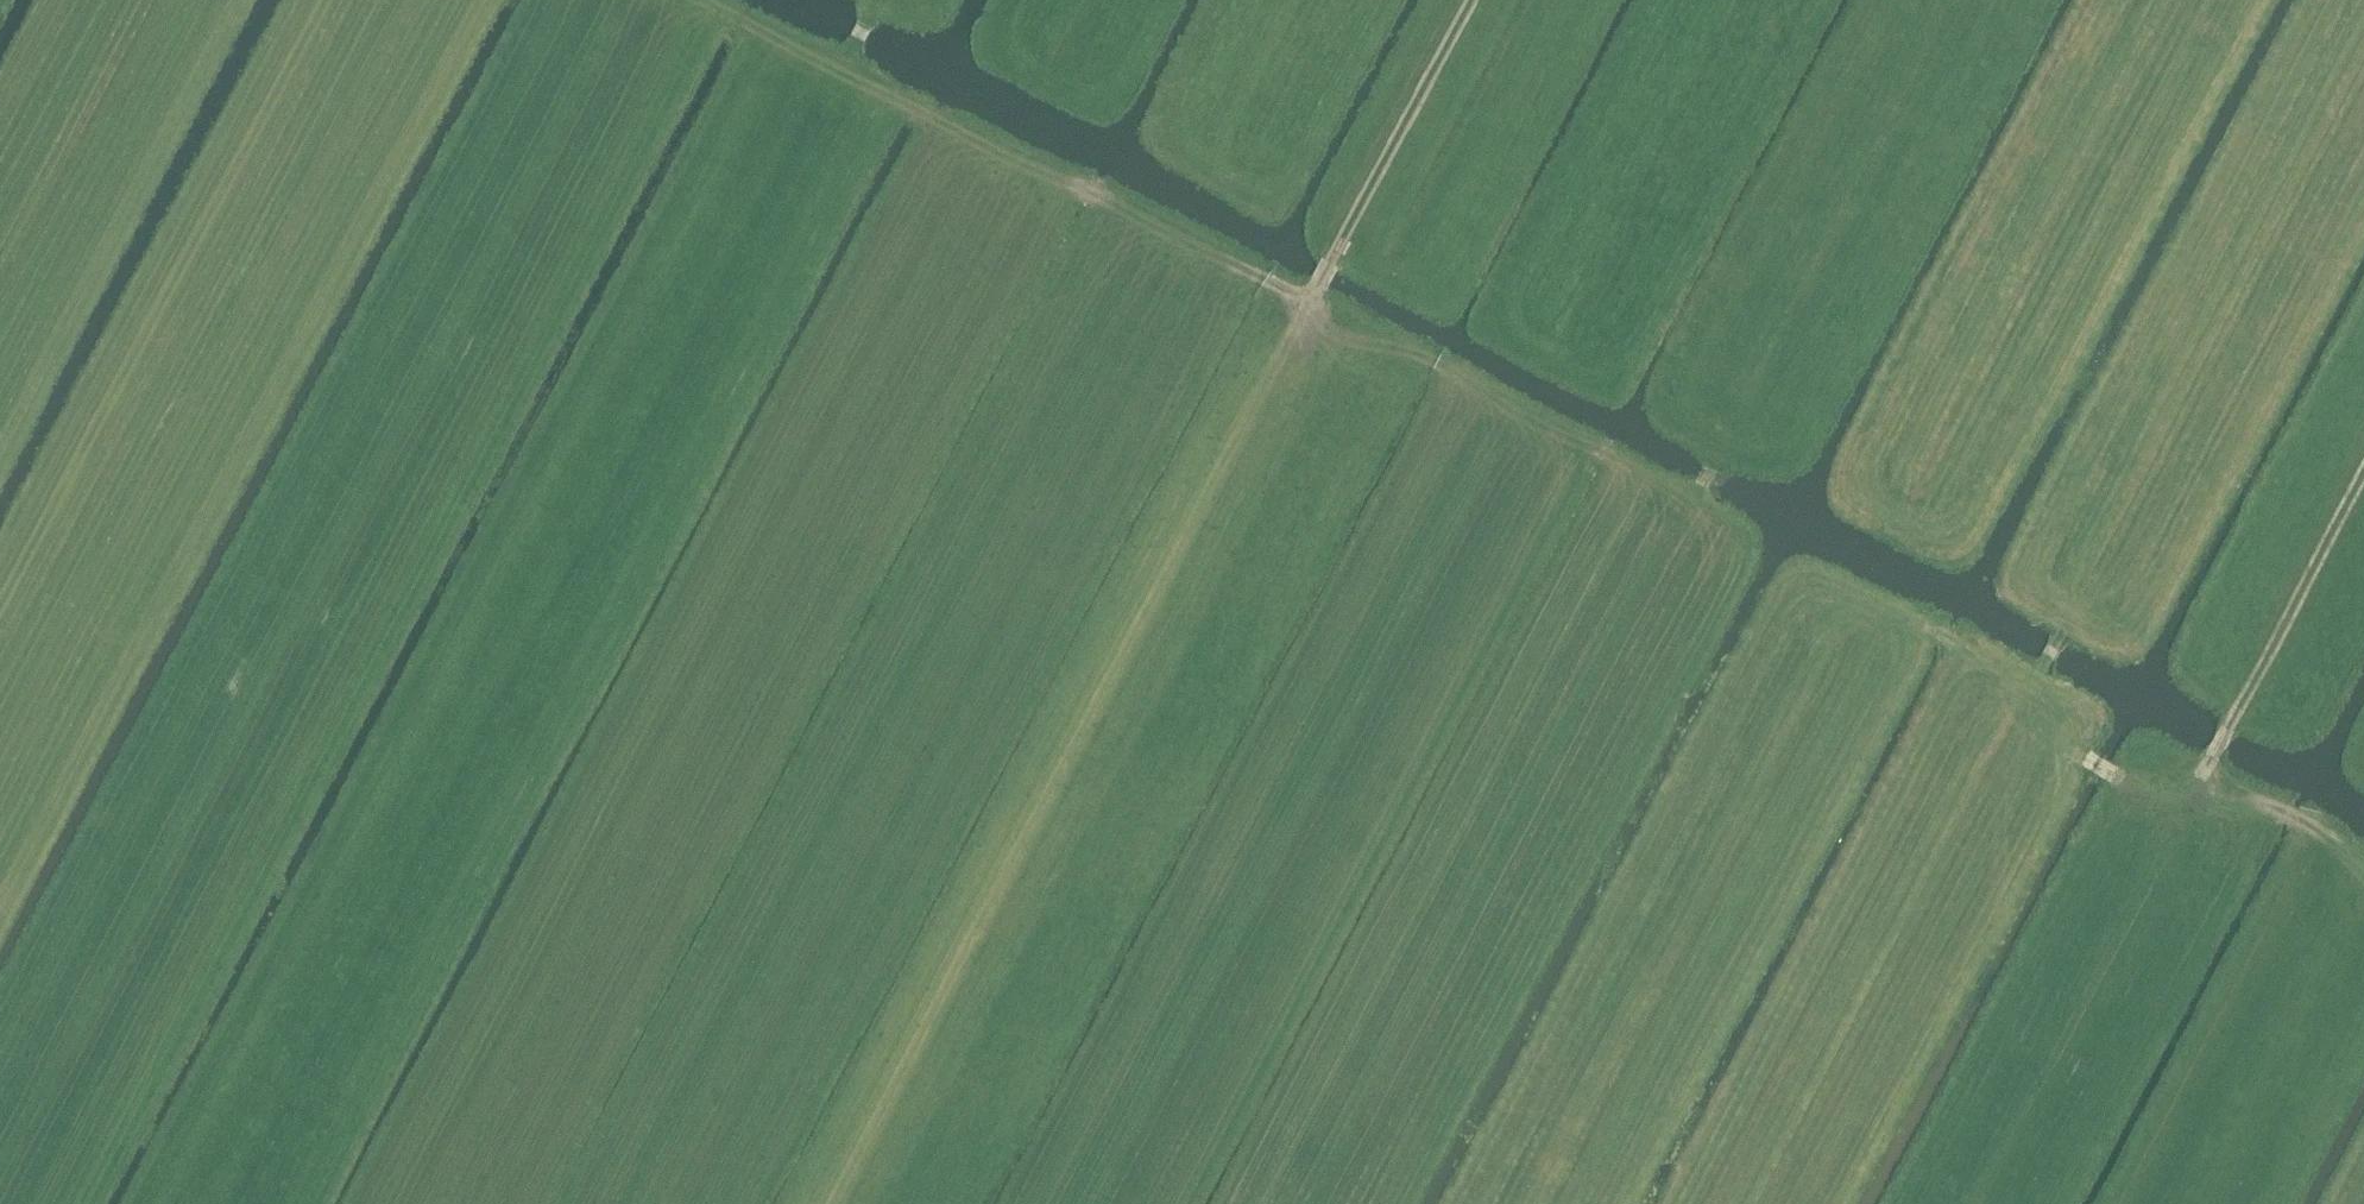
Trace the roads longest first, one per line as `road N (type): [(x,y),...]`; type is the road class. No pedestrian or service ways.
road 1 (track): [(1093,717),(1474,0)]
road 2 (track): [(2363,478),(2207,773)]

